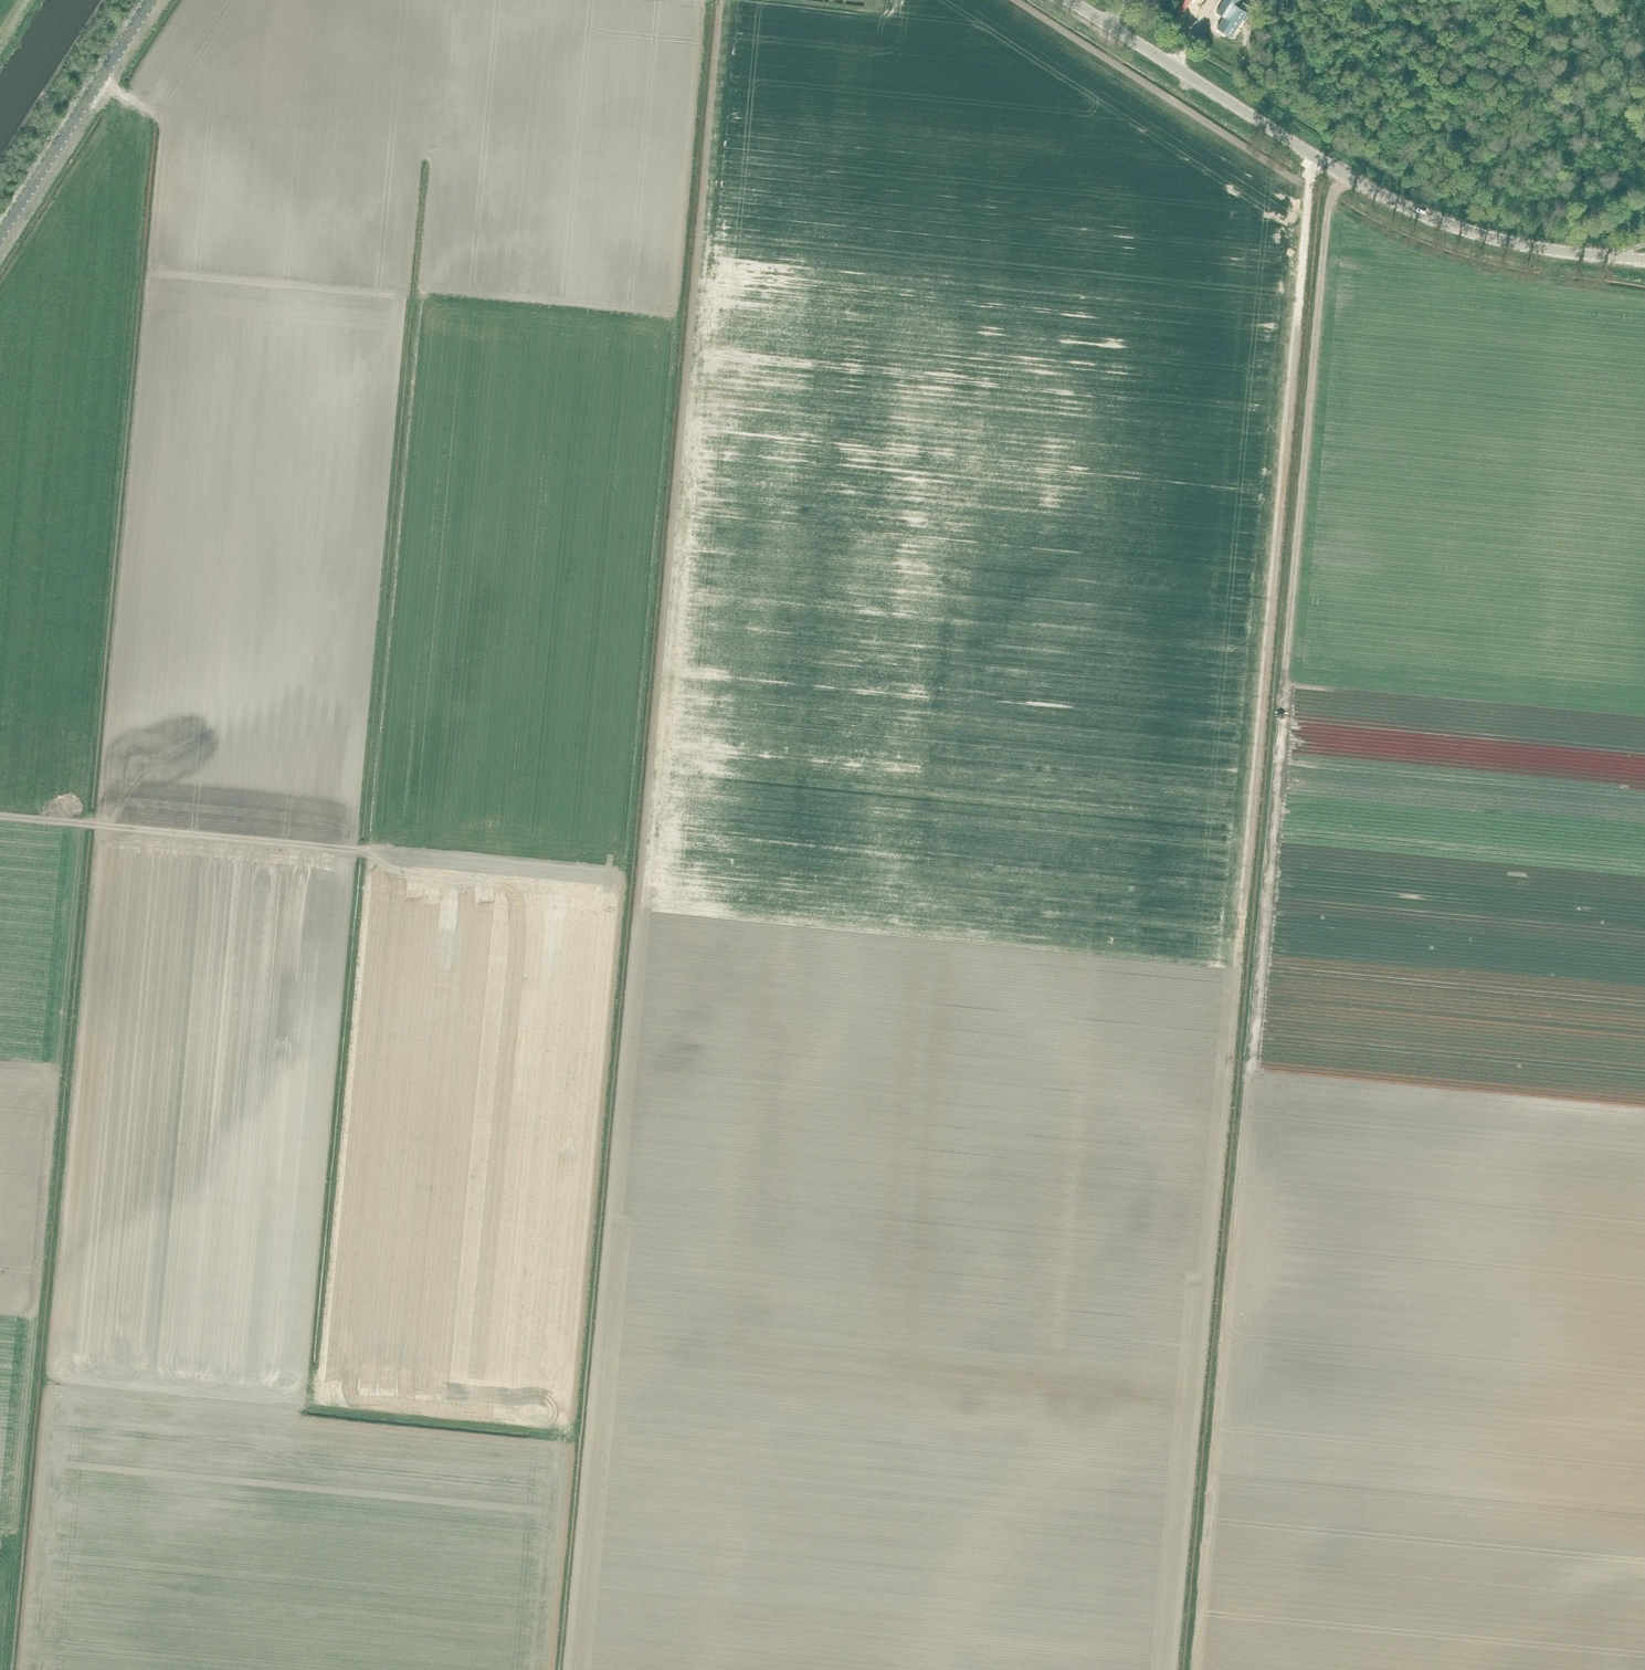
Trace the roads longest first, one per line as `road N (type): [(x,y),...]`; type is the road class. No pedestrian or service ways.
road 1 (unclassified): [(1644,260),(1503,241),(1403,205),(1070,0)]
road 2 (unclassified): [(0,235),(151,0)]

